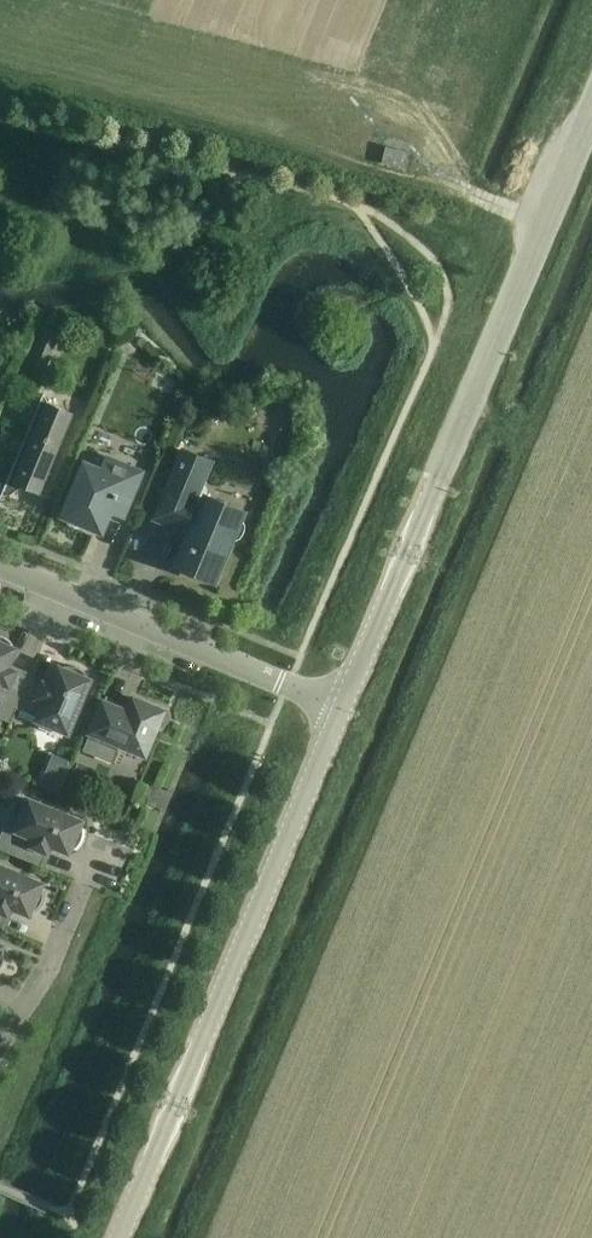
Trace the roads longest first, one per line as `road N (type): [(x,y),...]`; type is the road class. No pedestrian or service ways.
road 1 (tertiary): [(341,707),(591,112)]
road 2 (tertiary): [(118,1237),(341,707)]
road 3 (unclassified): [(341,707),(0,565)]
road 4 (residential): [(80,886),(0,1056)]

